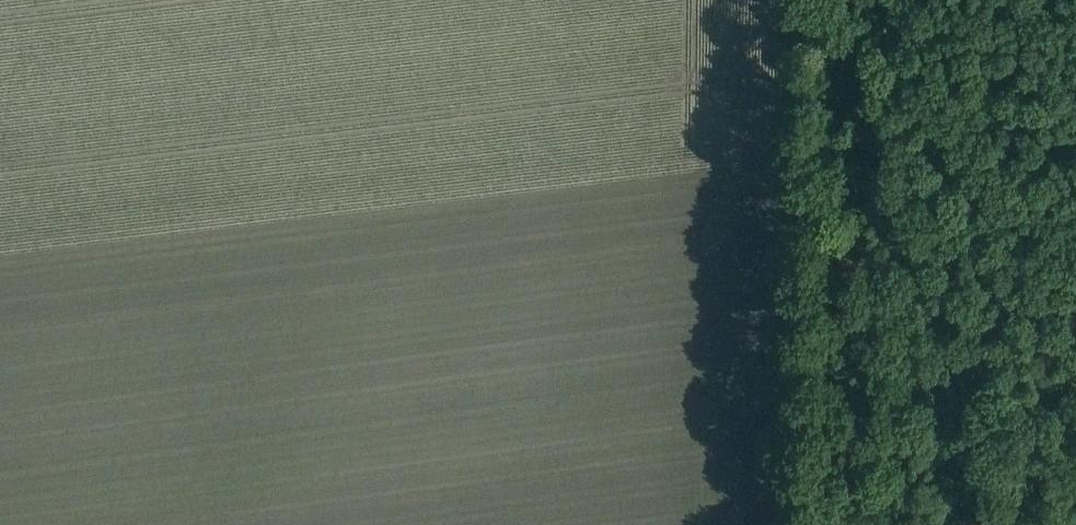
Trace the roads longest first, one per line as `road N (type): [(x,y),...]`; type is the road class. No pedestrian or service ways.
road 1 (track): [(787,524),(792,0)]

